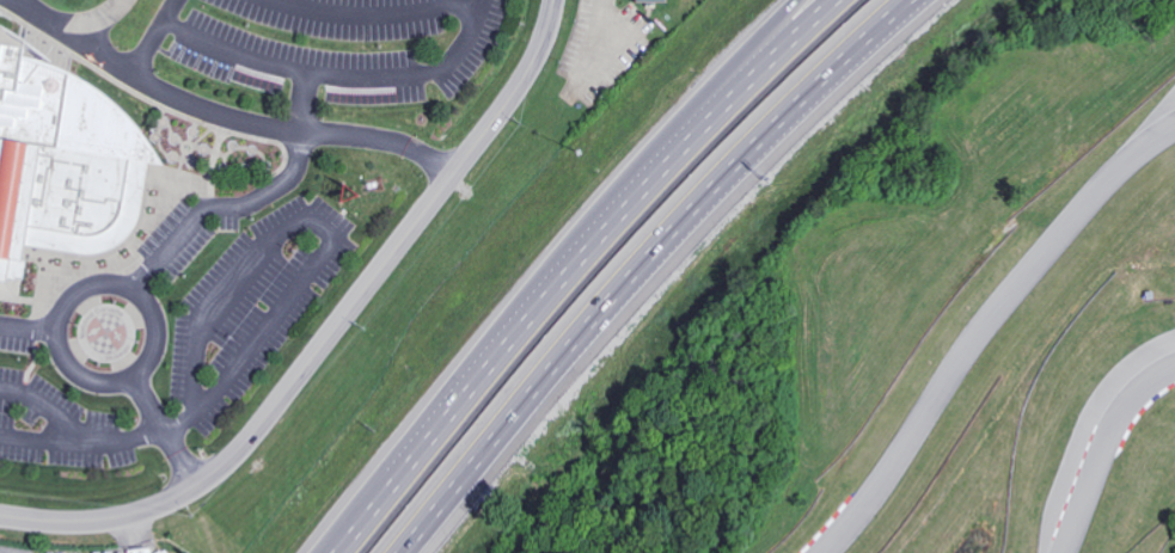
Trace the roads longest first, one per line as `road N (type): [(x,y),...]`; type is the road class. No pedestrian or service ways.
road 1 (residential): [(0,516),(68,523),(131,515),(218,472),(512,94),(540,47),(555,0)]
road 2 (motorway): [(419,552),(675,248),(931,0)]
road 3 (motorway): [(822,0),(570,256),(324,552)]
road 4 (motorway): [(797,0),(570,256)]

